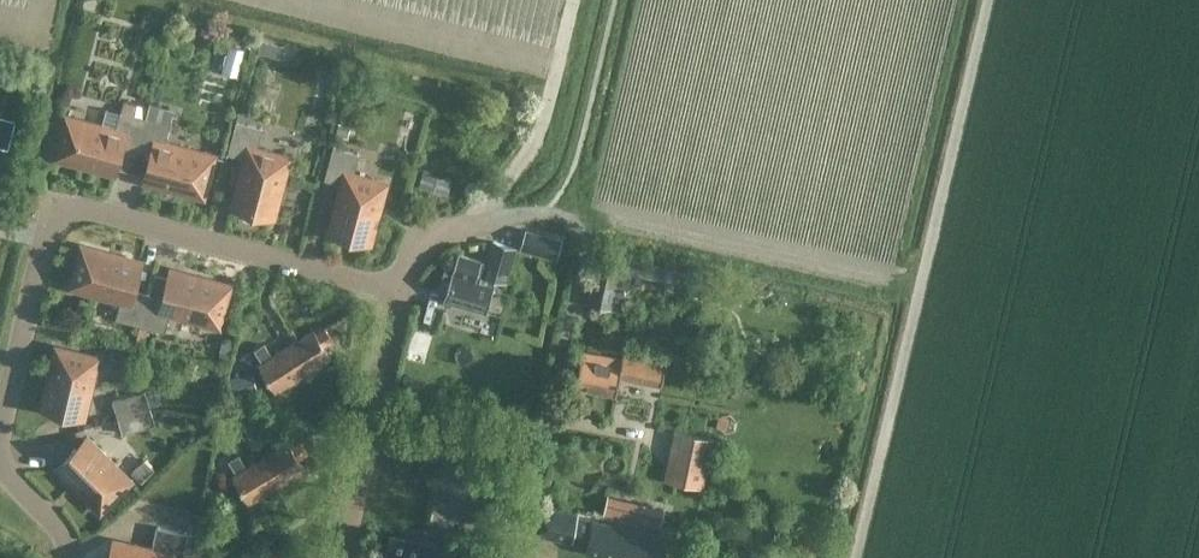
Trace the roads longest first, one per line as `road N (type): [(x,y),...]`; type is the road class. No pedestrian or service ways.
road 1 (residential): [(0,428),(57,202),(396,290)]
road 2 (residential): [(513,557),(582,246),(574,226),(540,214)]
road 3 (residential): [(338,557),(396,290)]
road 4 (residential): [(396,290),(420,239),(540,214)]
road 5 (residential): [(68,557),(60,532),(0,462)]

